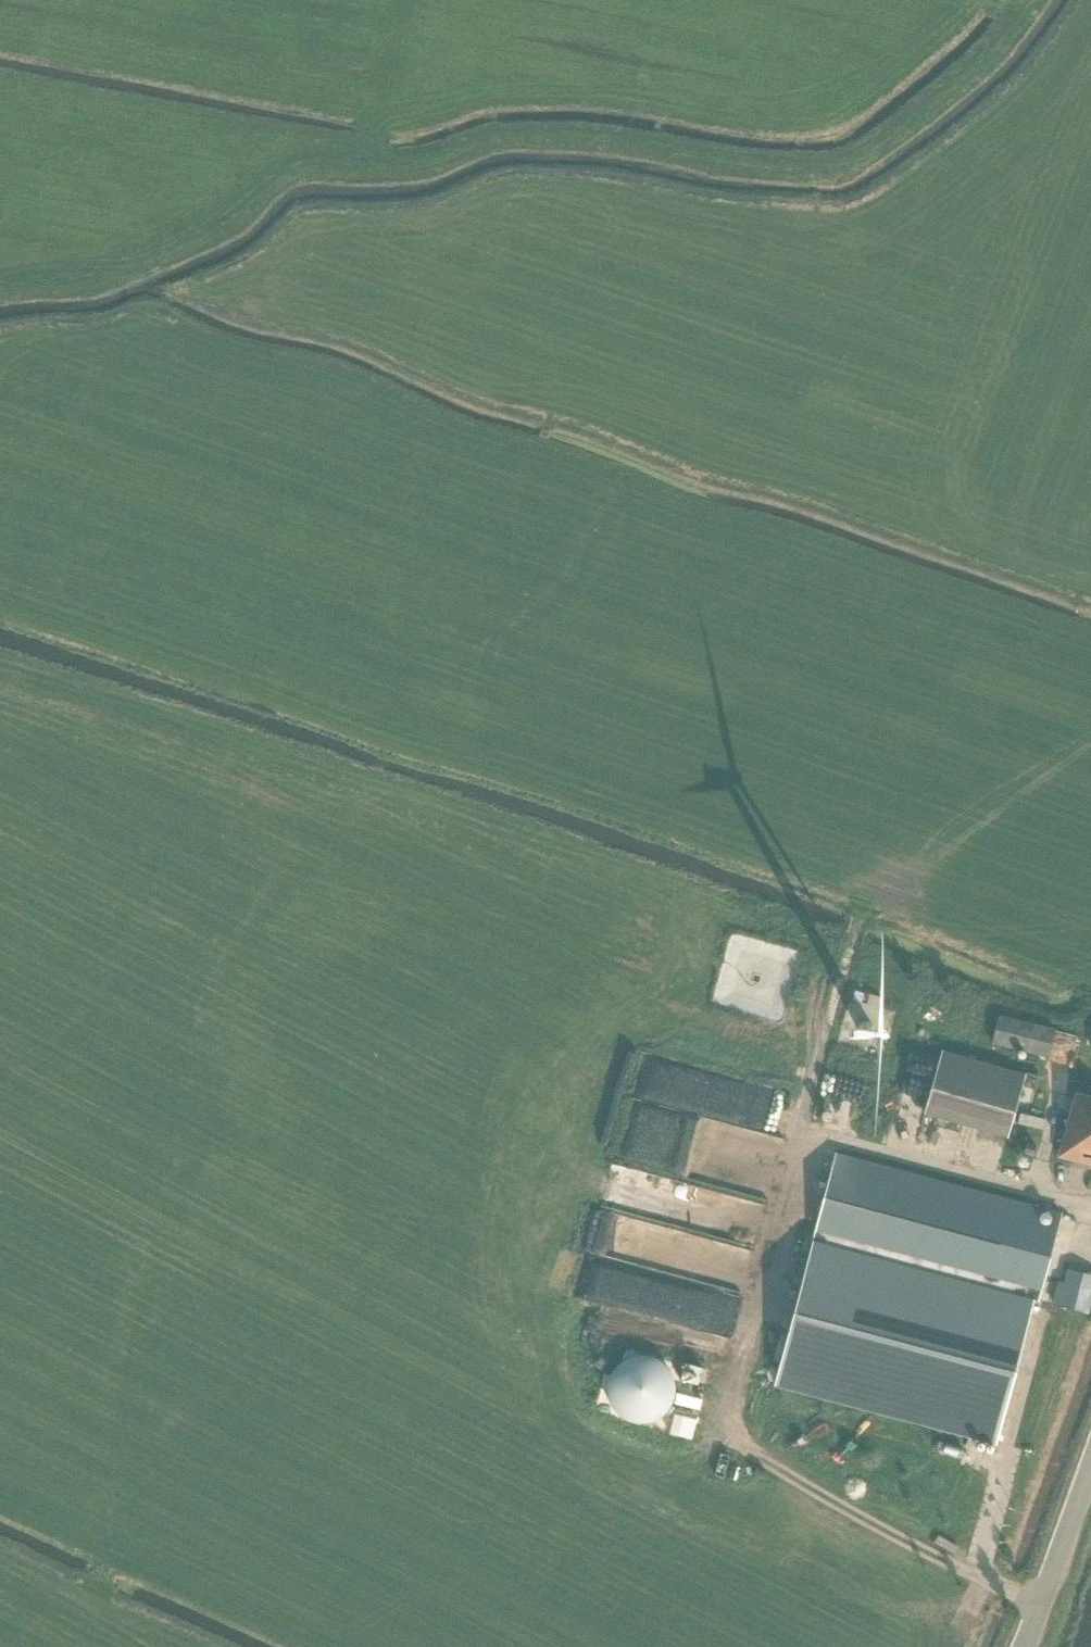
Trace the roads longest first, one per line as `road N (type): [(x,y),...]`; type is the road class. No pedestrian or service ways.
road 1 (track): [(335,165),(394,165),(491,138),(573,134),(773,168),(839,166),(928,109),(977,66),(1031,0)]
road 2 (unclassified): [(1024,1646),(1090,1457)]

